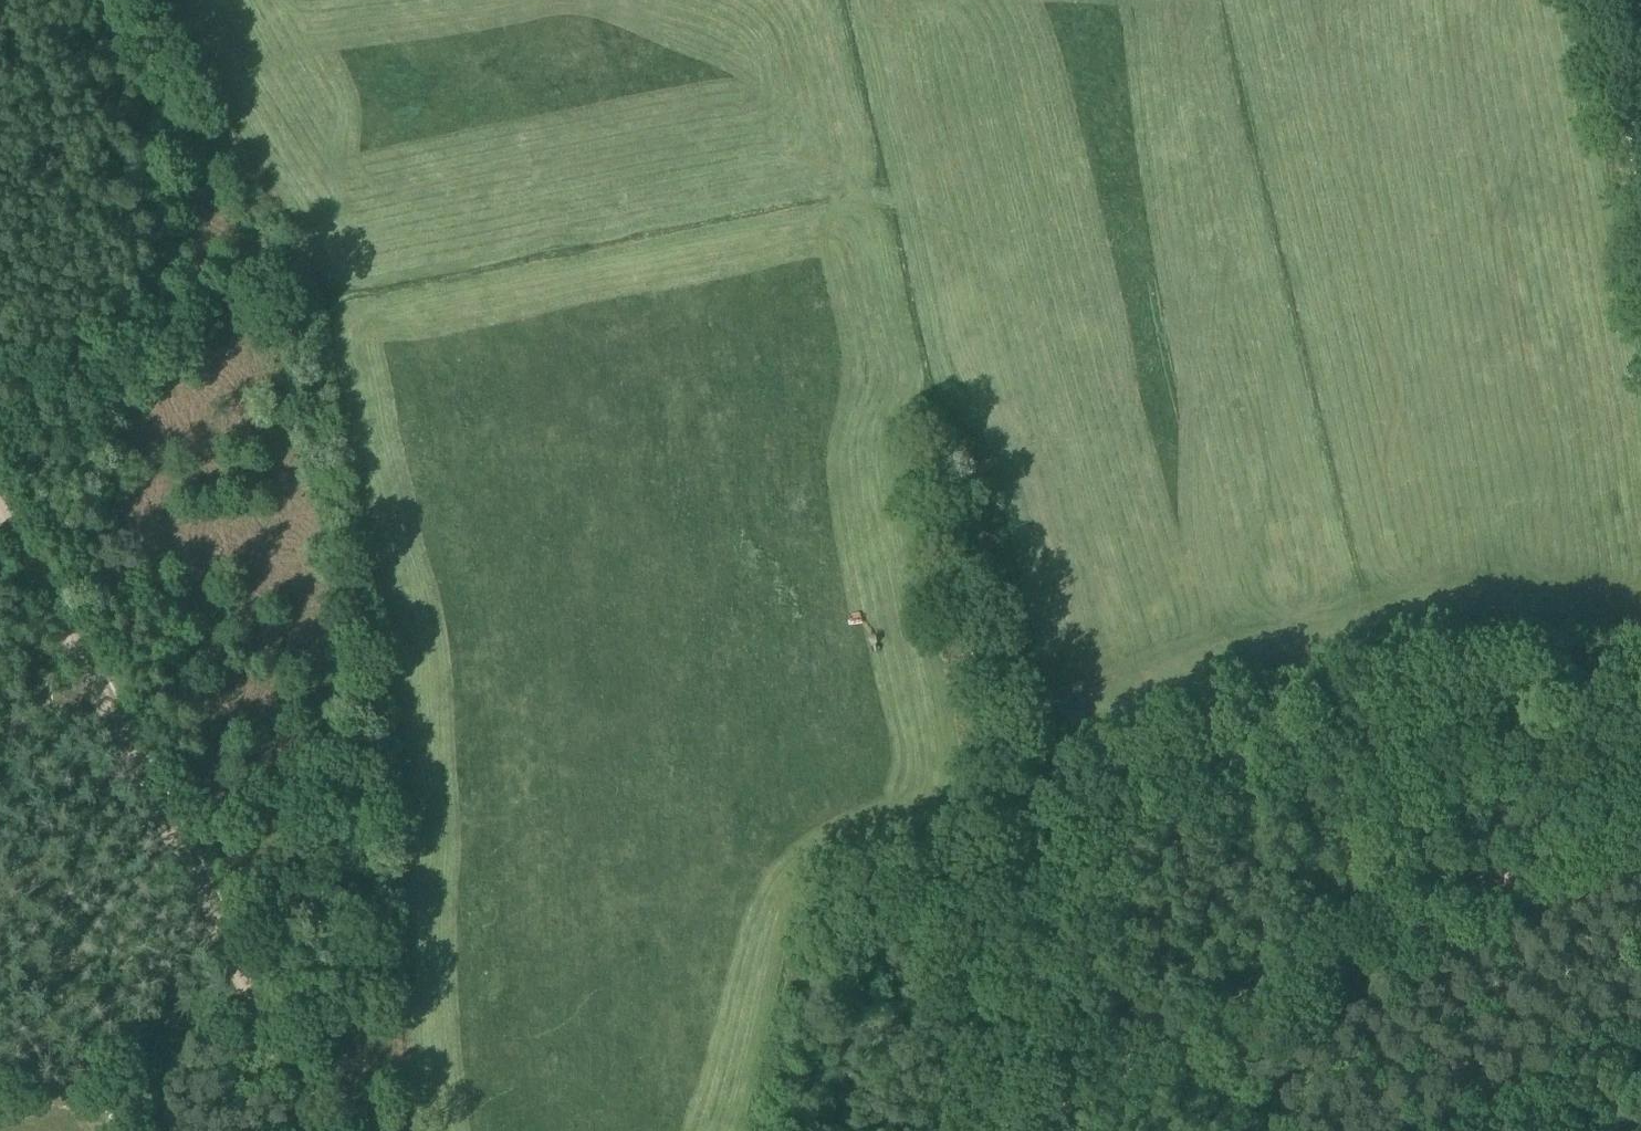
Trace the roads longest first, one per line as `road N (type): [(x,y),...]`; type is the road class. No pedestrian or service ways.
road 1 (track): [(1640,813),(991,1130)]
road 2 (track): [(313,1130),(193,880),(0,517)]
road 3 (track): [(1614,0),(1640,148)]

